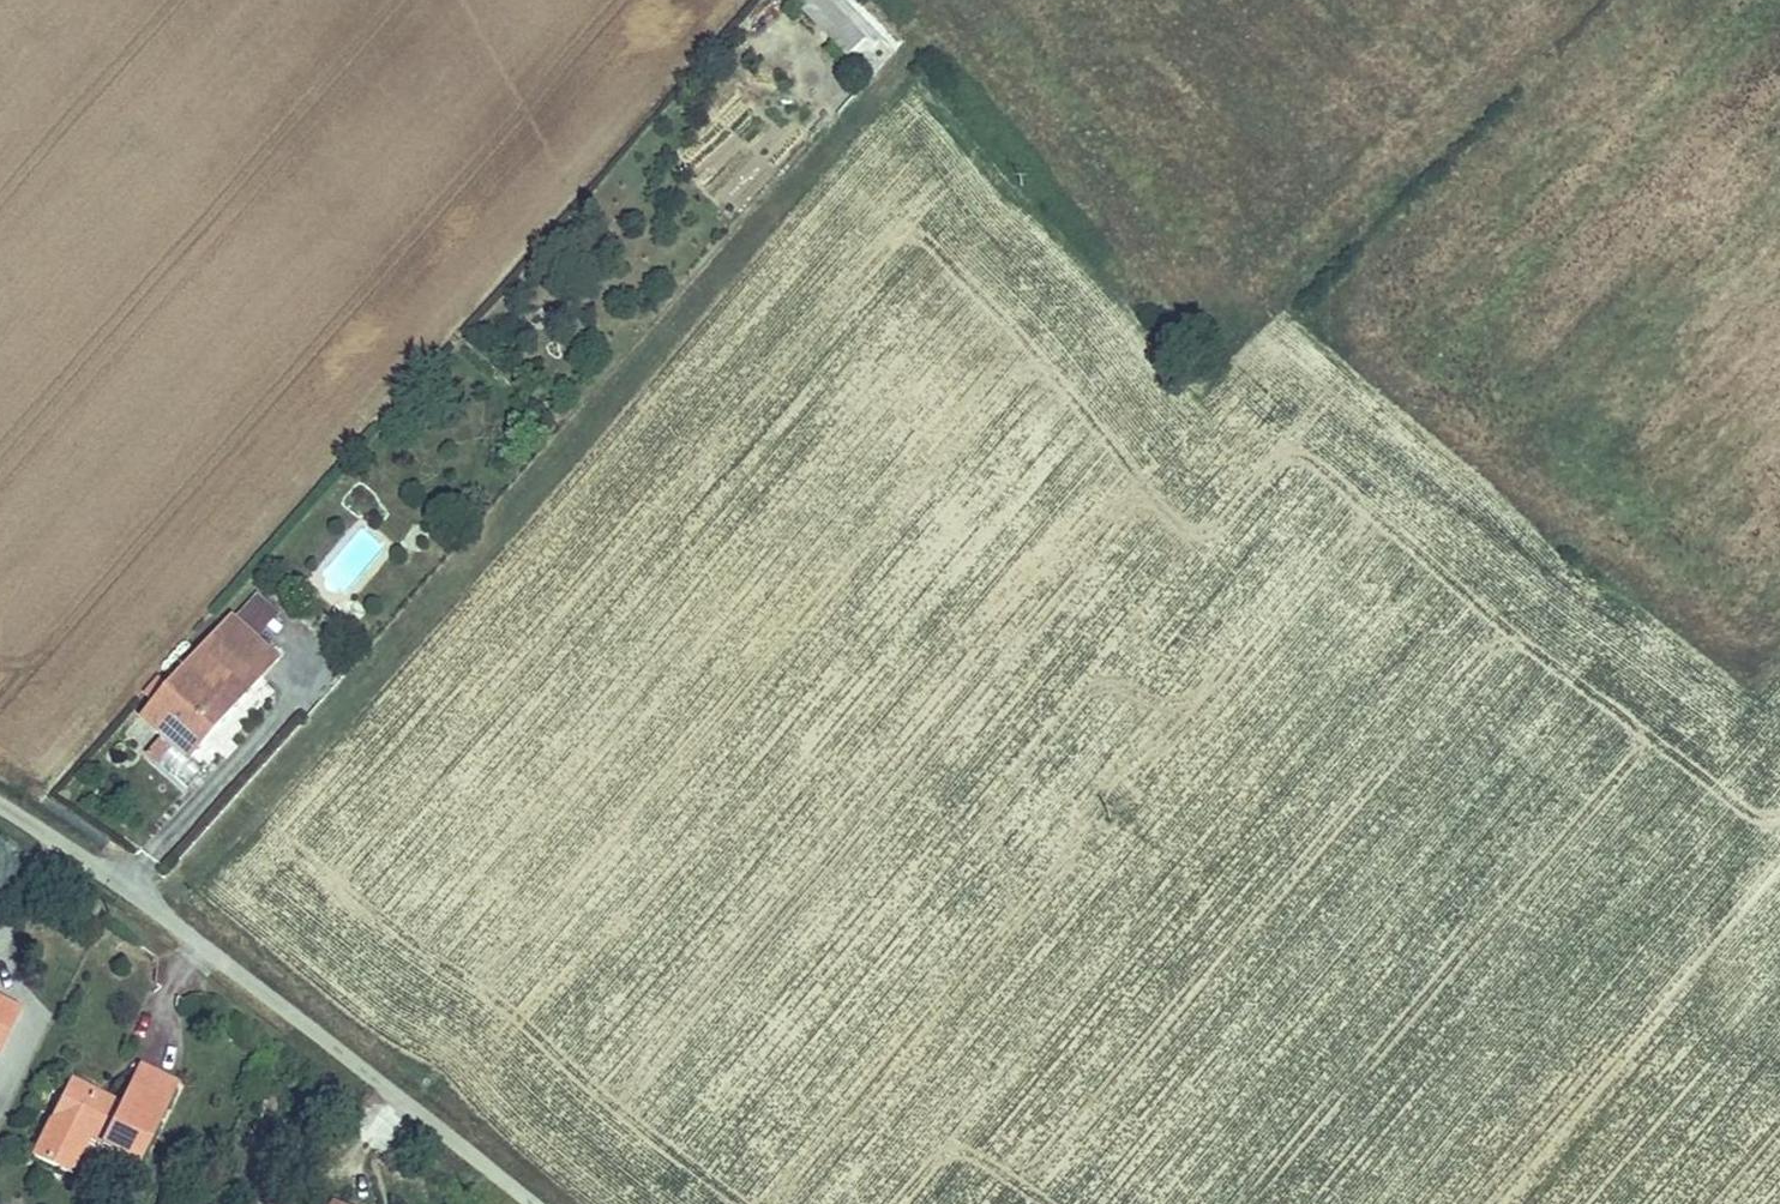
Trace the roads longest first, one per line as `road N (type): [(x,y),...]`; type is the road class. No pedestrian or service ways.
road 1 (residential): [(534,1203),(106,871),(0,807)]

